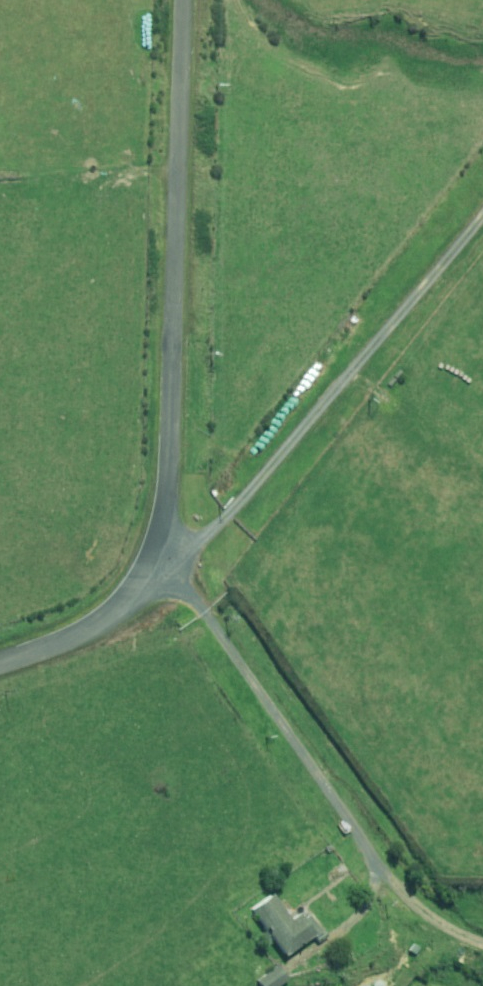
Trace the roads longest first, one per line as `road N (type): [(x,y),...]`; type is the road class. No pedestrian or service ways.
road 1 (unclassified): [(150,564),(171,490),(186,0)]
road 2 (unclassified): [(150,564),(214,531),(482,220)]
road 3 (unclassified): [(150,564),(192,598),(396,883)]
road 4 (unclassified): [(0,665),(93,628),(126,603),(150,564)]

